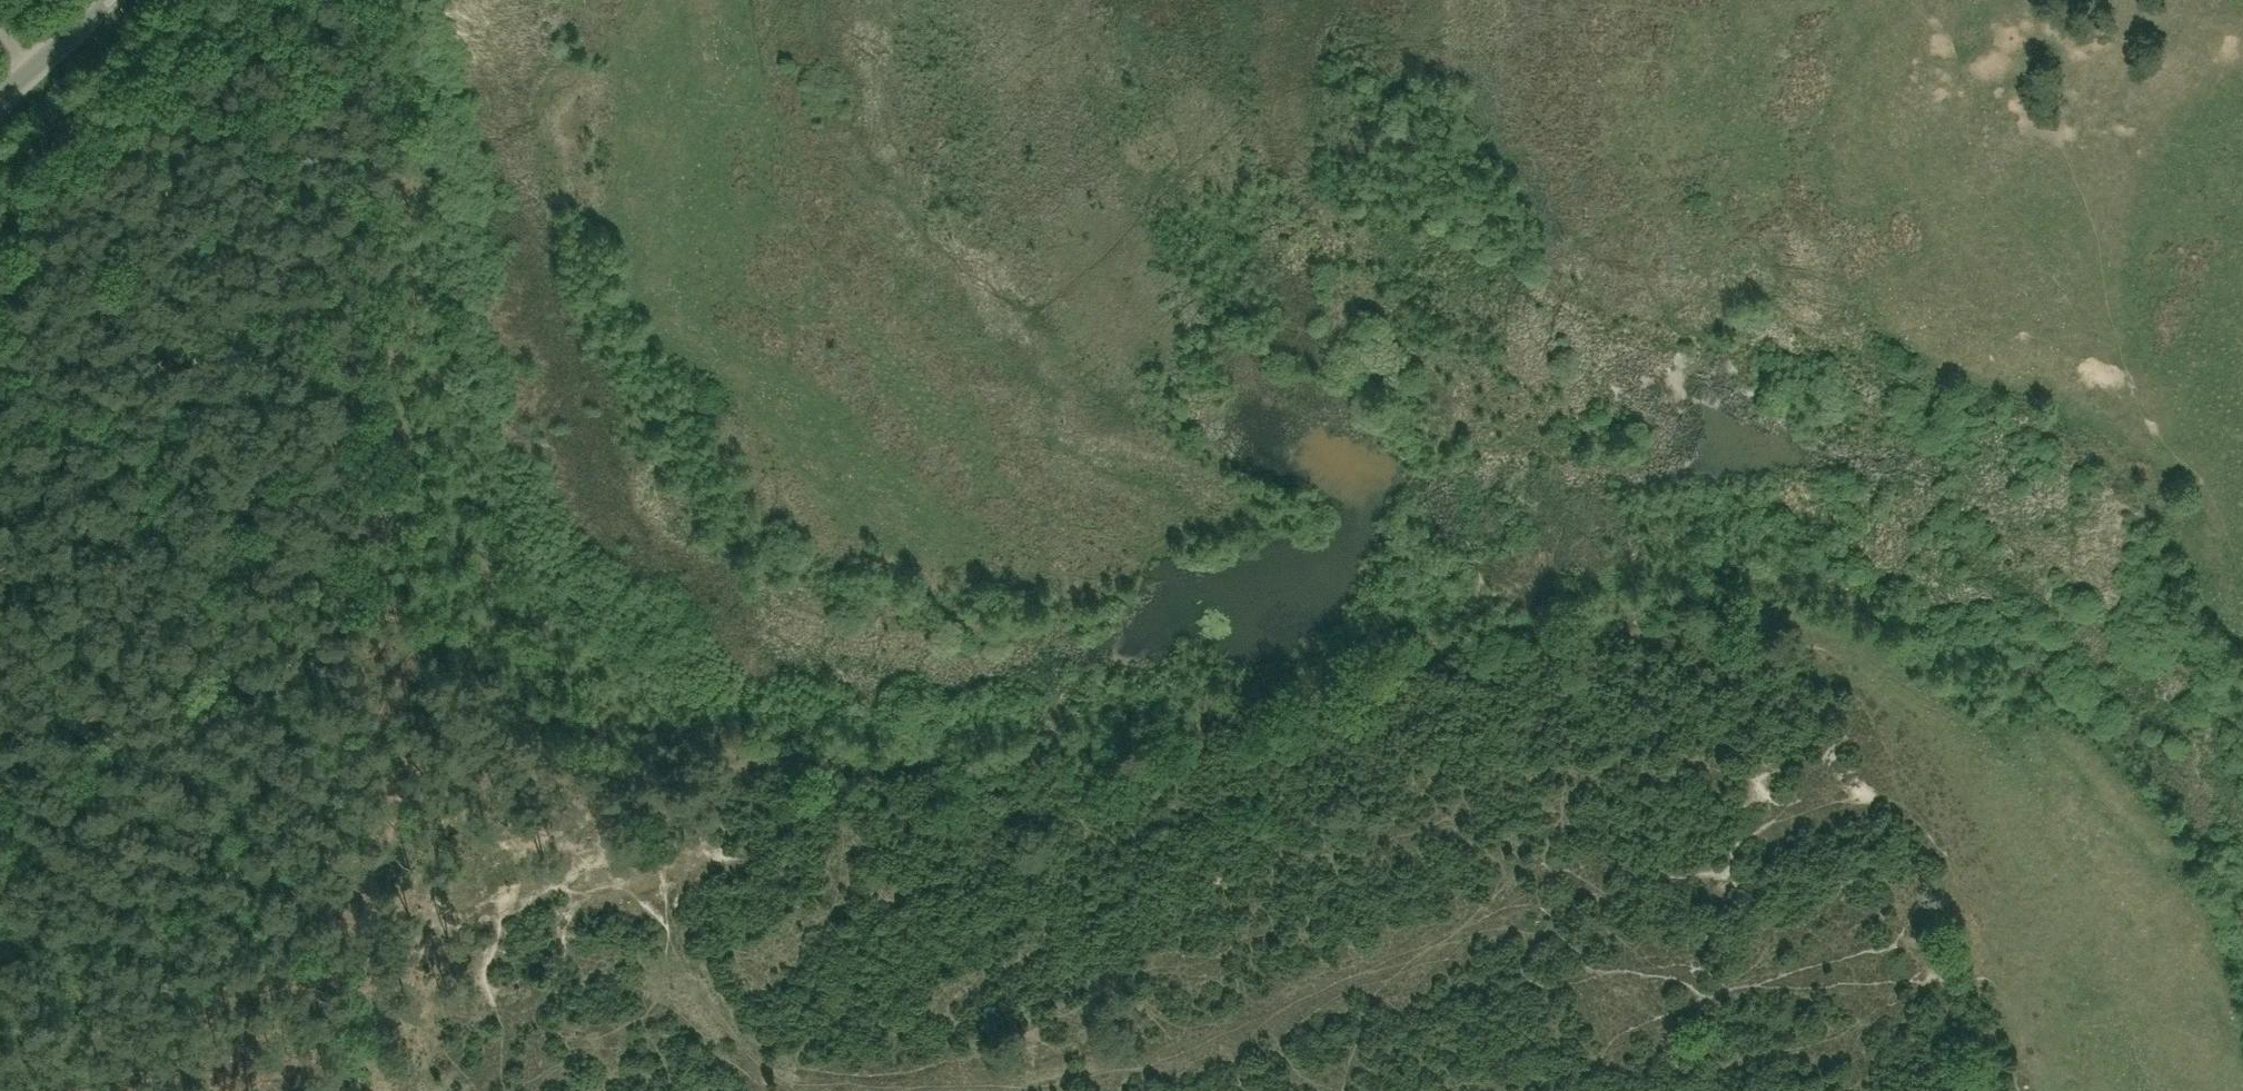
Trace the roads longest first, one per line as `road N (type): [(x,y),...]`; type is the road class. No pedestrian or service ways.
road 1 (tertiary): [(0,97),(110,0)]

